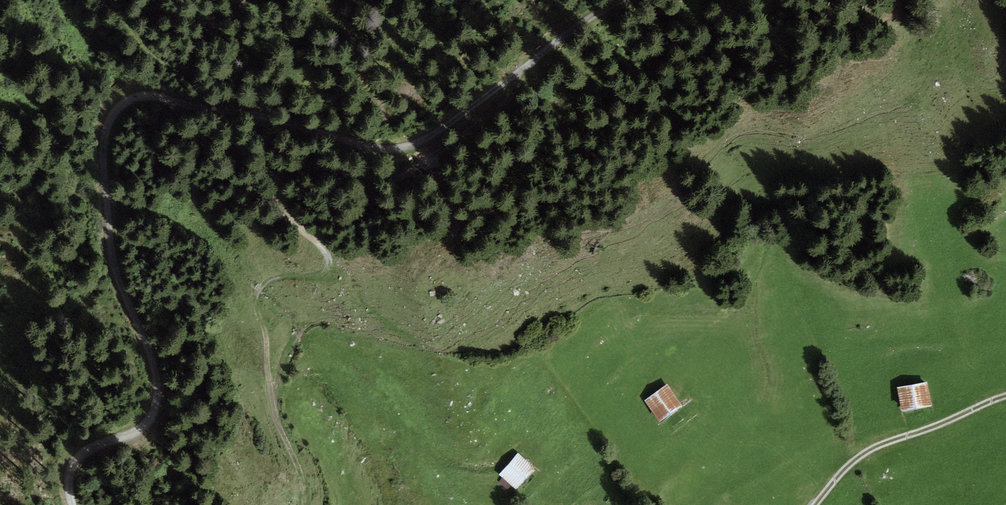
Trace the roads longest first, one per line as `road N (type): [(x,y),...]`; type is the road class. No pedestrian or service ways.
road 1 (track): [(75,504),(70,481),(85,451),(147,424),(158,410),(150,352),(113,264),(104,192),(106,125),(121,103),(144,94),(377,148),(412,144),(617,0)]
road 2 (track): [(306,504),(300,469),(276,419),(260,305),(264,285),(313,279),(331,265),(326,249),(281,203),(276,170)]
road 3 (track): [(529,66),(505,109),(442,149),(355,166),(287,158),(276,170)]
road 4 (track): [(818,504),(873,447),(1005,395)]

